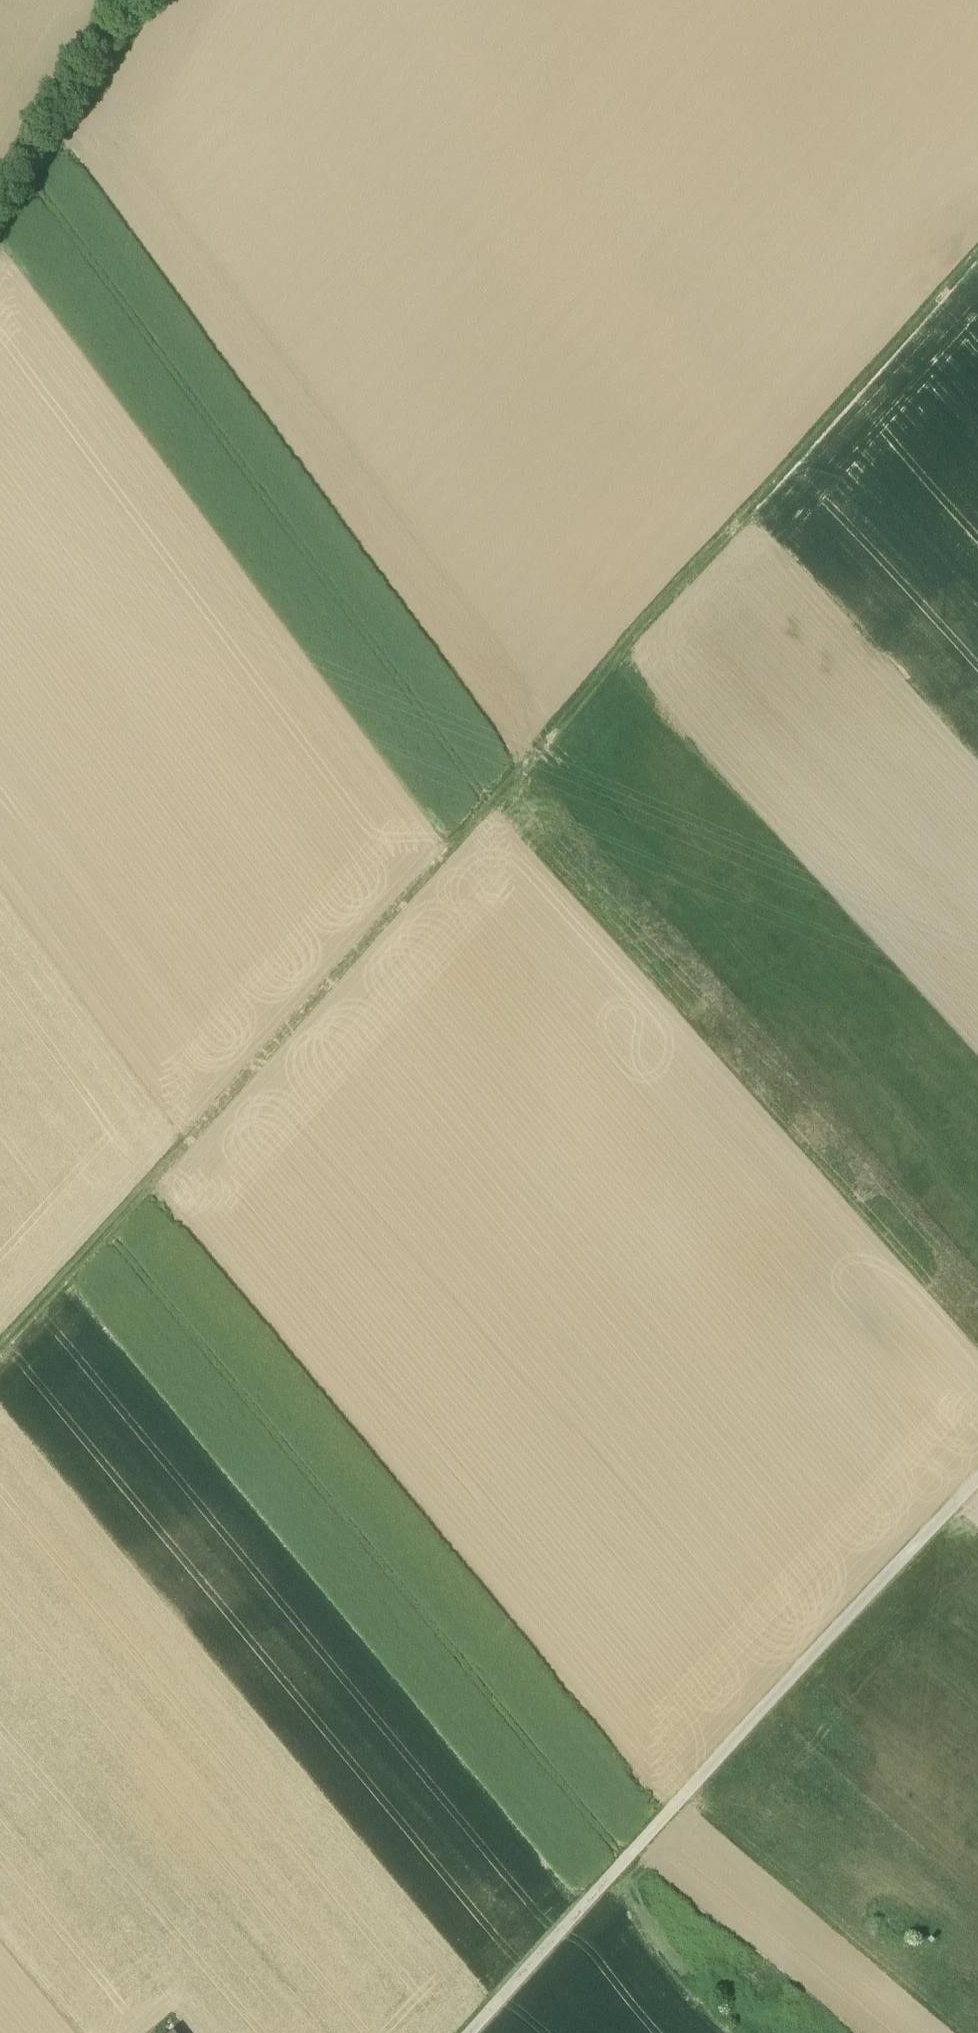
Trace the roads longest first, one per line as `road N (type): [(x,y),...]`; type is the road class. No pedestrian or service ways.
road 1 (track): [(0,1375),(977,276)]
road 2 (track): [(469,2032),(977,1480)]
road 3 (track): [(0,256),(164,0)]

